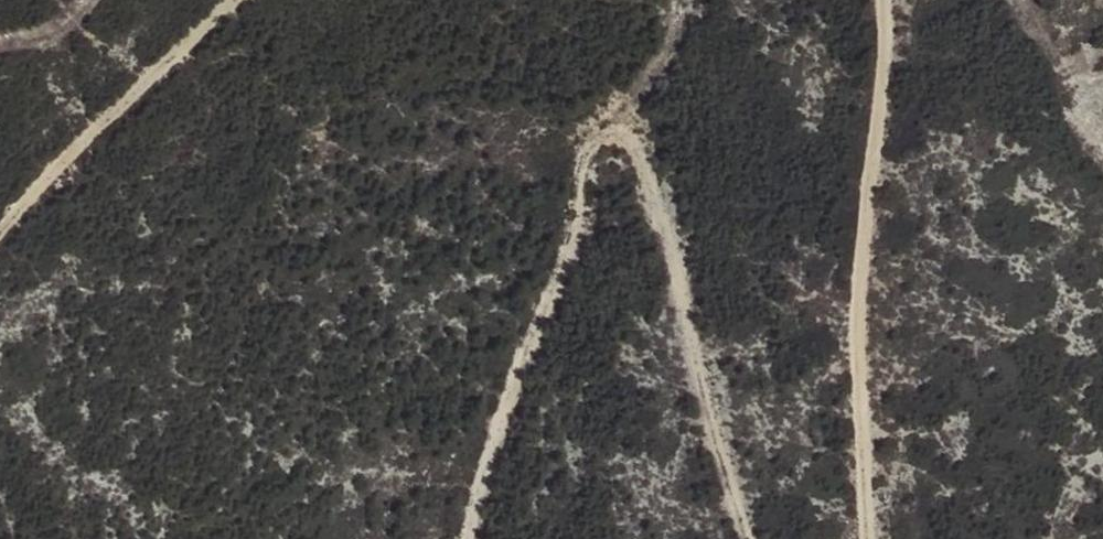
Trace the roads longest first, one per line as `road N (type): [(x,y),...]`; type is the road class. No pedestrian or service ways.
road 1 (track): [(751,538),(673,208),(653,155),(628,133),(596,134),(579,225),(497,483),(488,538)]
road 2 (track): [(879,0),(877,126),(854,325),(862,538)]
road 3 (track): [(203,0),(0,206)]

